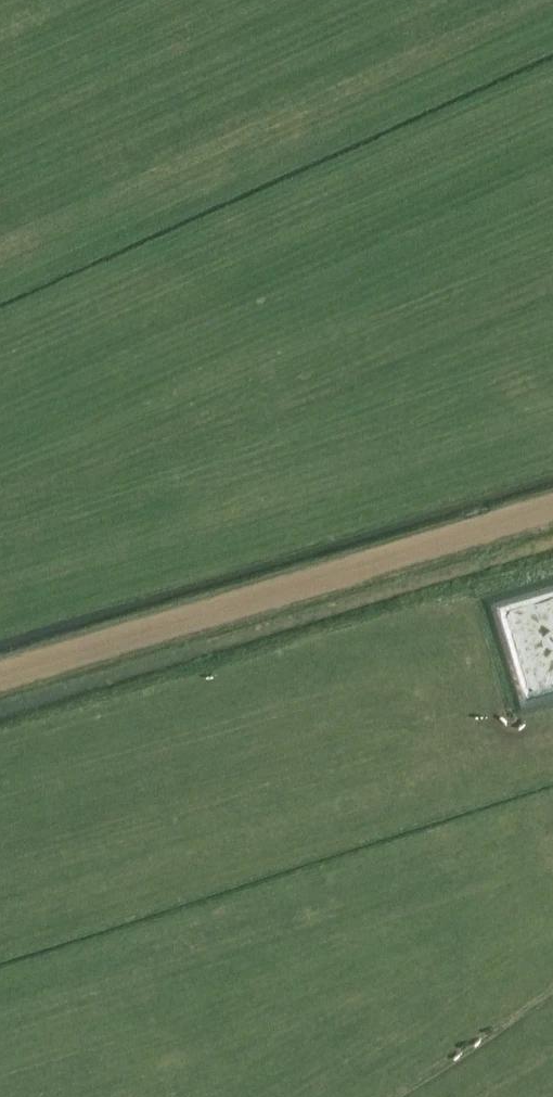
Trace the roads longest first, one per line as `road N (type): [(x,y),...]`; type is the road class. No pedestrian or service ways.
road 1 (track): [(552,509),(0,676)]

